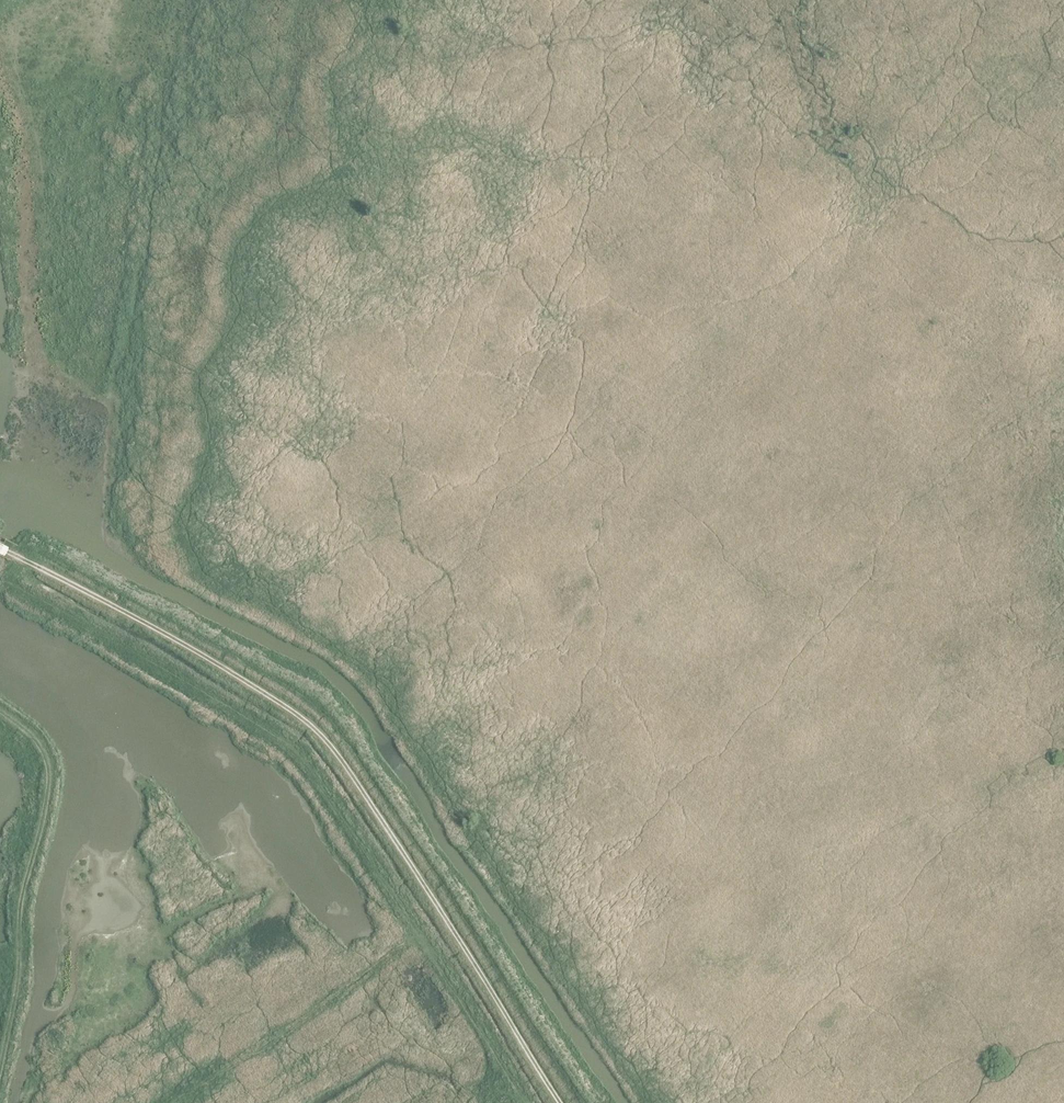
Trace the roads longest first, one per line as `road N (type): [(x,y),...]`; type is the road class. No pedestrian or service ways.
road 1 (track): [(567,1102),(303,715),(0,548)]

